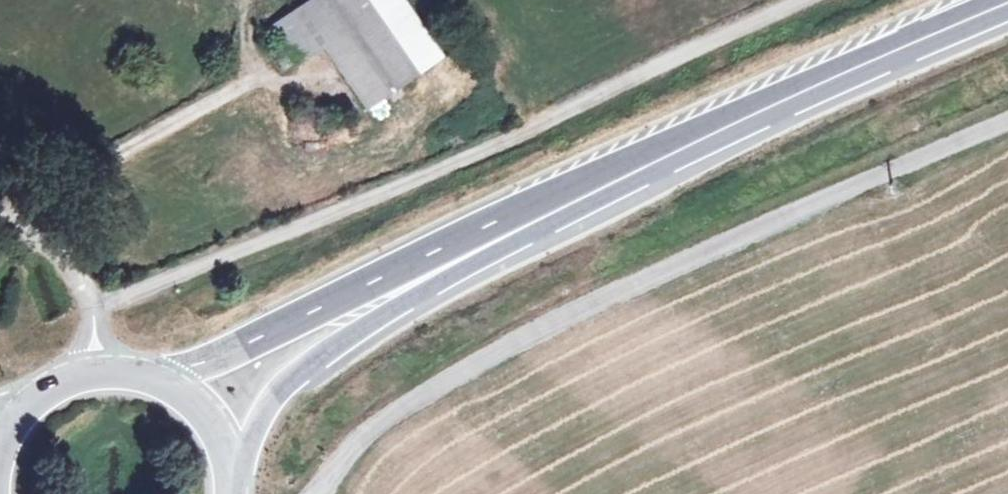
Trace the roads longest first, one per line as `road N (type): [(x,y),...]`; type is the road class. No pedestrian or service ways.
road 1 (track): [(1007,122),(498,352),(380,415),(319,493)]
road 2 (track): [(94,306),(149,291),(526,135),(805,0)]
road 3 (secondary): [(1007,2),(781,99),(509,233)]
road 4 (secondary): [(509,233),(435,250),(159,383)]
road 5 (secondary): [(232,483),(267,414),(294,382),(509,233)]
road 6 (secondary): [(159,383),(120,374),(81,378),(22,414)]
road 7 (secondary): [(232,483),(209,423),(159,383)]

